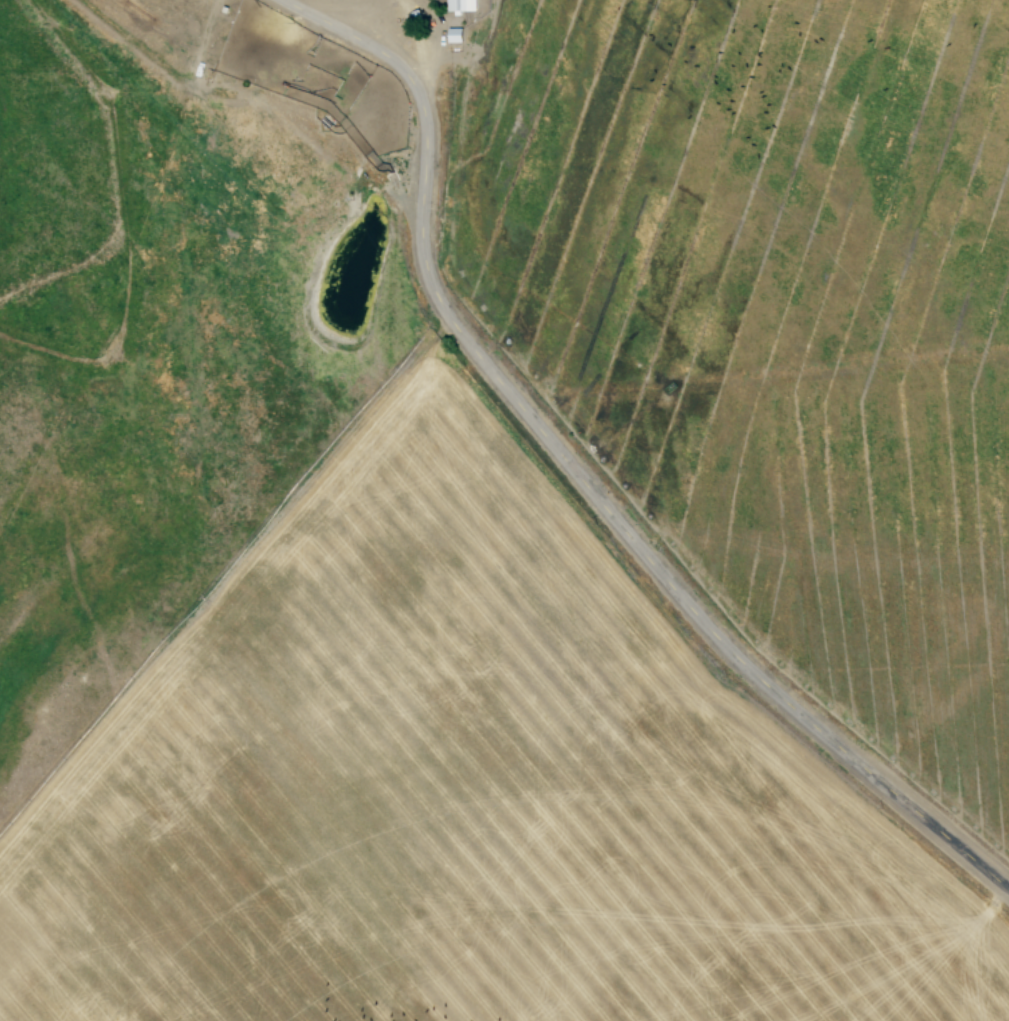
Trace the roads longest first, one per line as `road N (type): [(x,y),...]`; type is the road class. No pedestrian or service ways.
road 1 (residential): [(1008,898),(726,658),(479,368),(420,274),(422,129),(407,79),(384,58),(273,0)]

